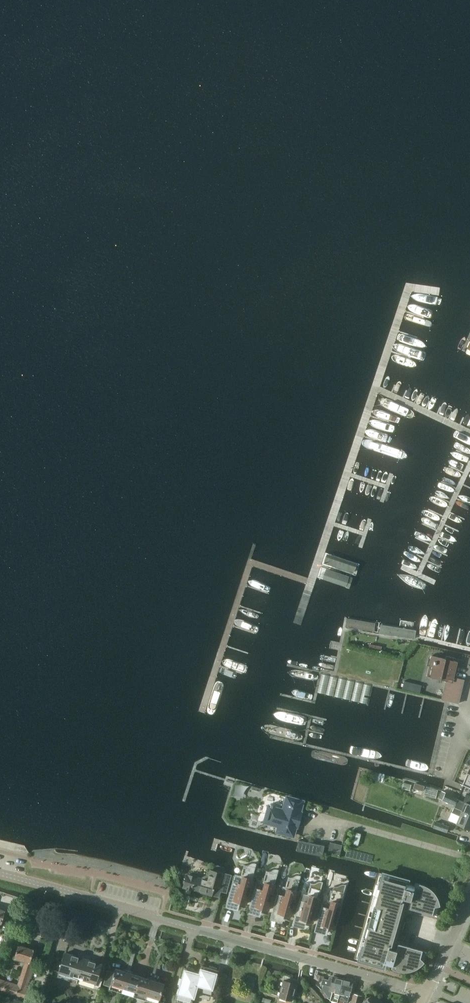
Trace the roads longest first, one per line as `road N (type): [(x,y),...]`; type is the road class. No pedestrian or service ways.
road 1 (tertiary): [(0,873),(425,997)]

